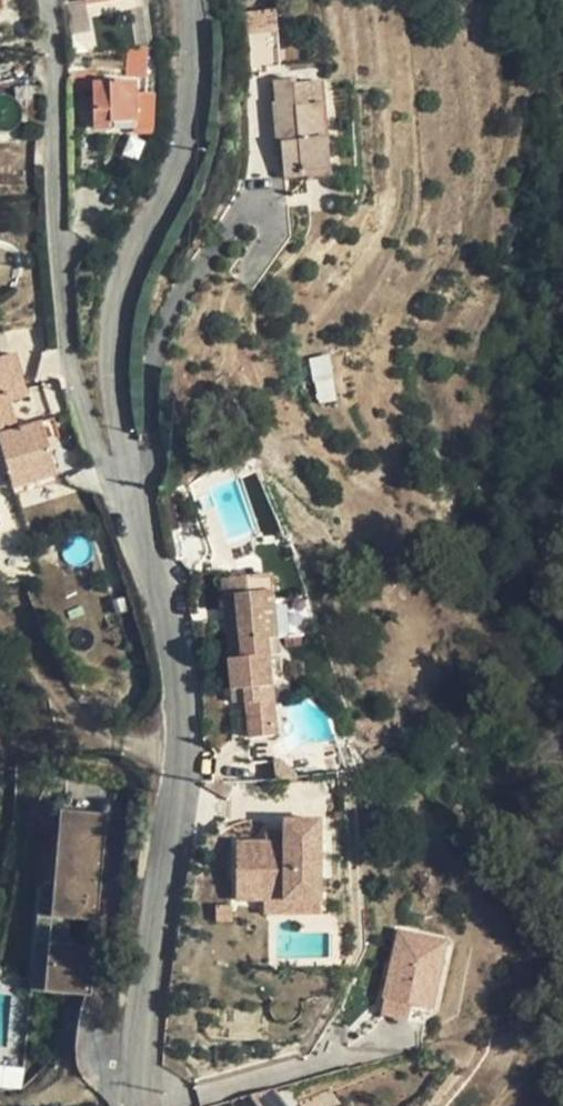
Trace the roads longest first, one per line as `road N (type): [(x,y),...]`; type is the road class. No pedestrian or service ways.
road 1 (unclassified): [(138,1105),(139,1036),(178,771),(178,707),(170,639),(129,498)]
road 2 (residential): [(129,498),(111,486),(71,397),(58,298),(56,52),(46,0)]
road 3 (unclassified): [(129,498),(110,395),(115,304),(134,246),(172,178),(189,118),(192,0)]

